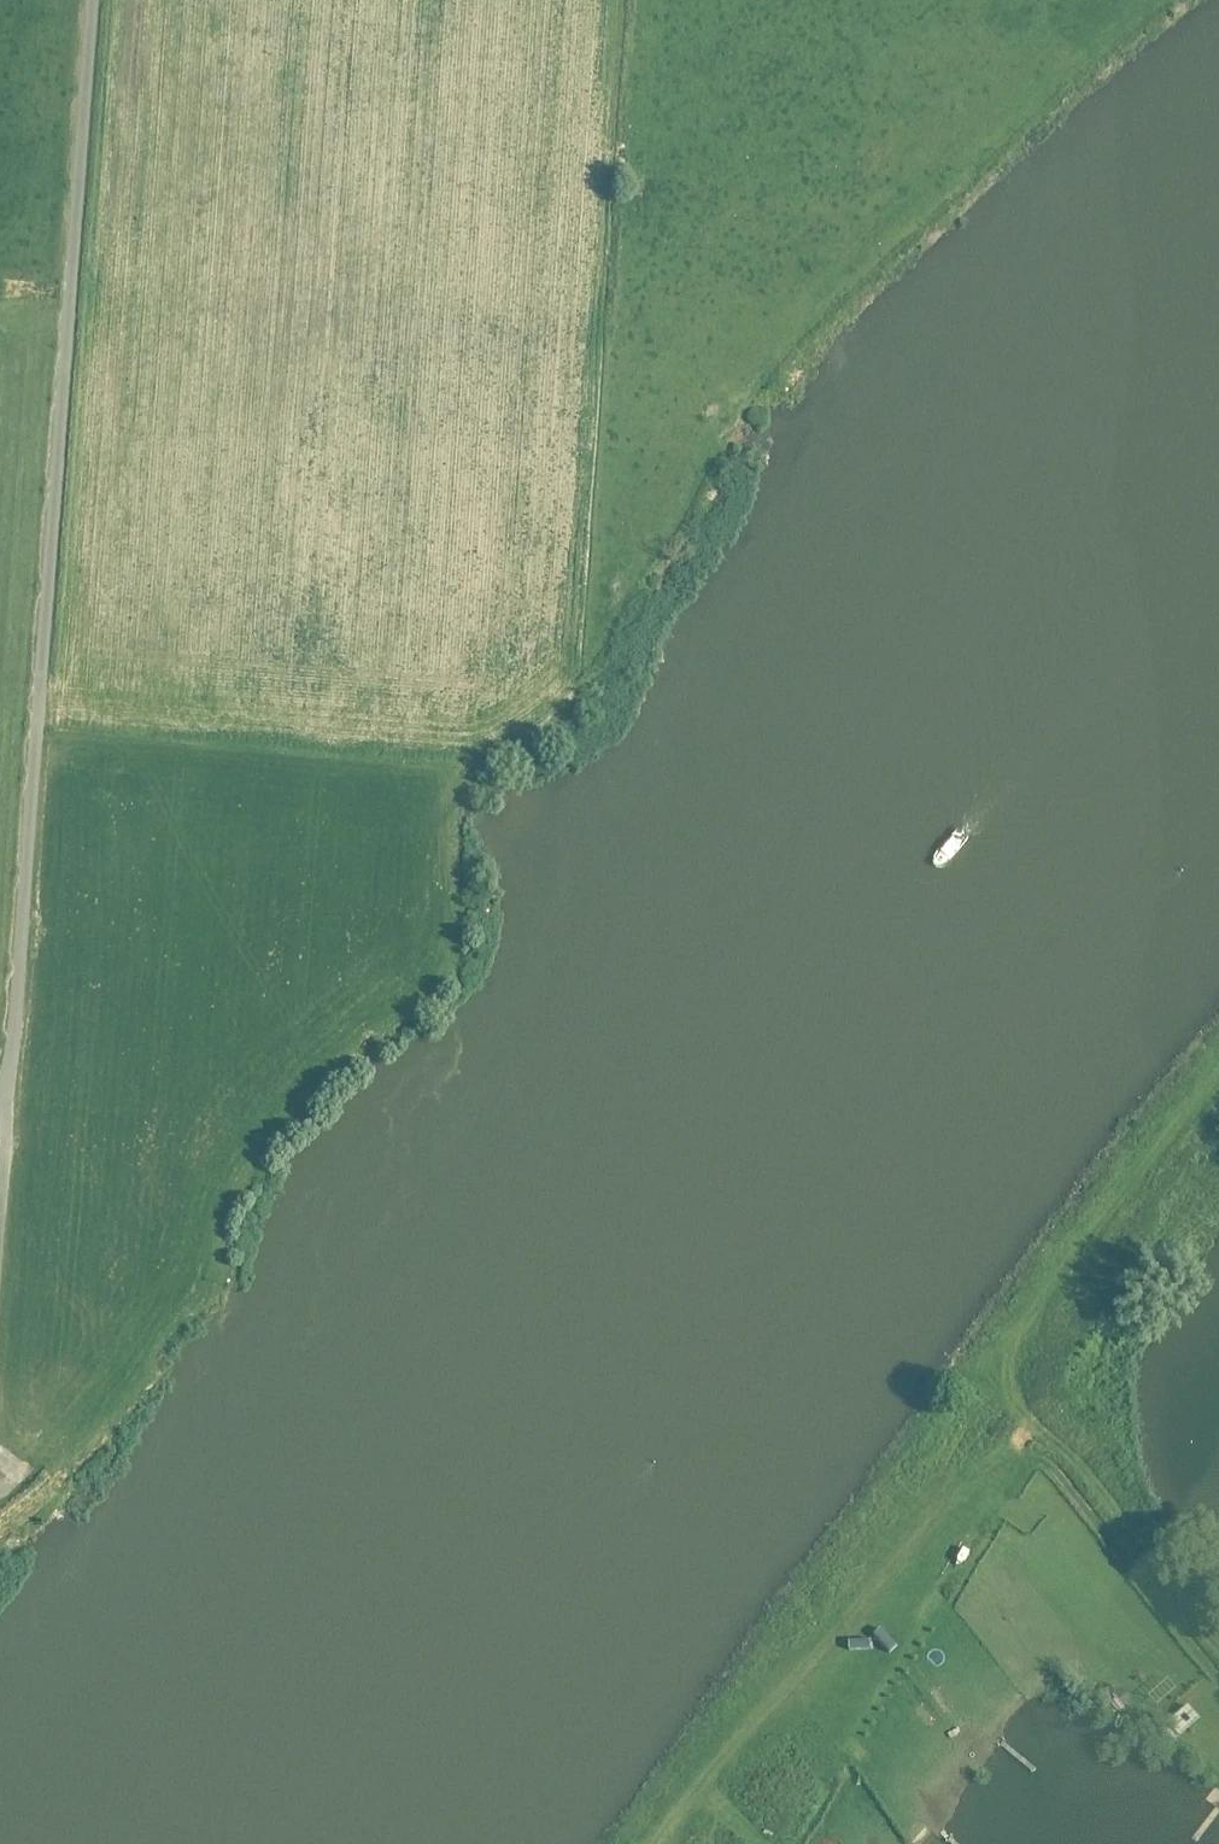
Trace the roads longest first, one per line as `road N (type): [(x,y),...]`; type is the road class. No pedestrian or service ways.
road 1 (unclassified): [(0,1190),(90,0)]

